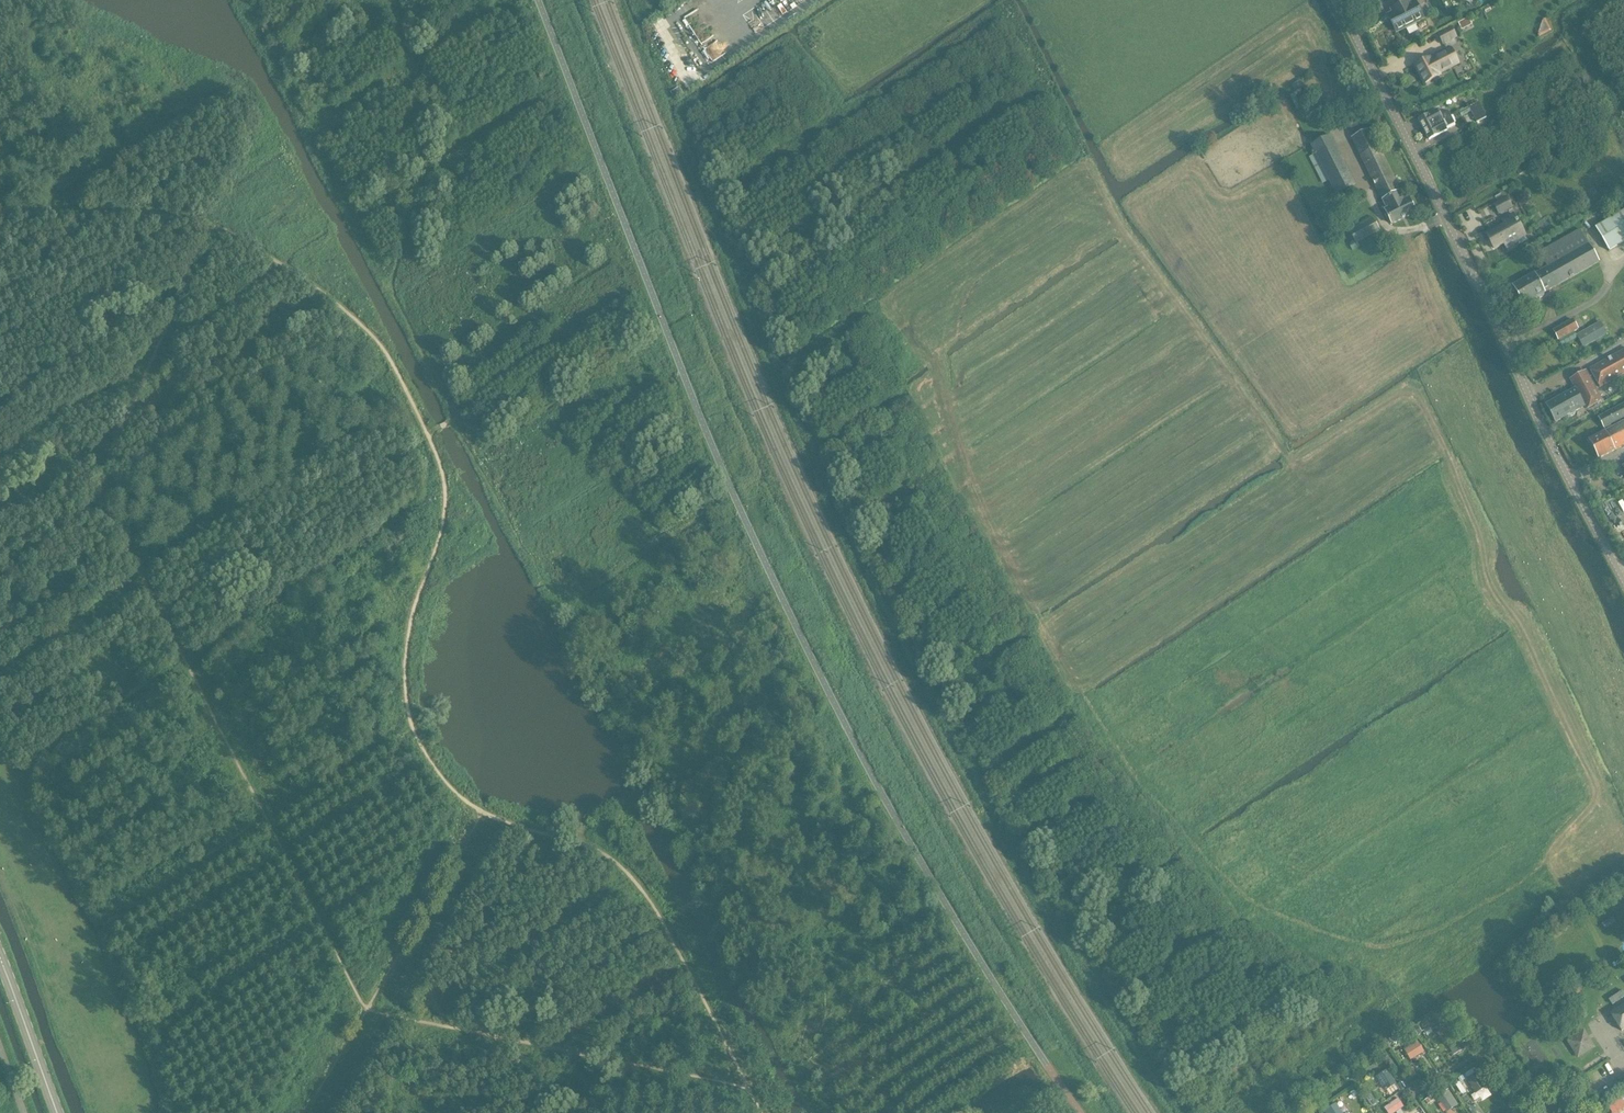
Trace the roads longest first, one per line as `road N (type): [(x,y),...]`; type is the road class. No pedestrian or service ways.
road 1 (residential): [(1623,577),(1338,0)]
road 2 (track): [(1531,1112),(1488,1050),(1420,1092),(1392,1058),(1315,1108),(1318,1112)]
road 3 (secondary): [(0,953),(59,1112)]

